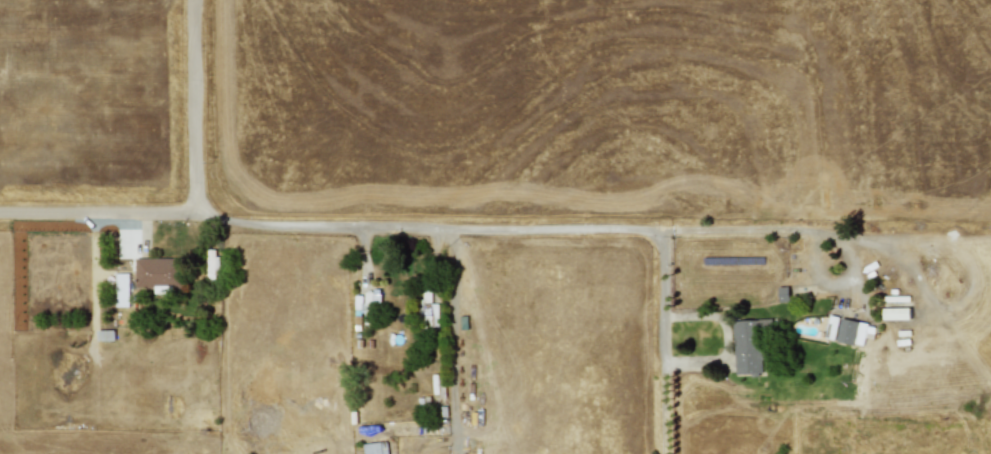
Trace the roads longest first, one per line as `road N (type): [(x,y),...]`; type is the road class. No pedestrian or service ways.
road 1 (residential): [(0,214),(195,215)]

